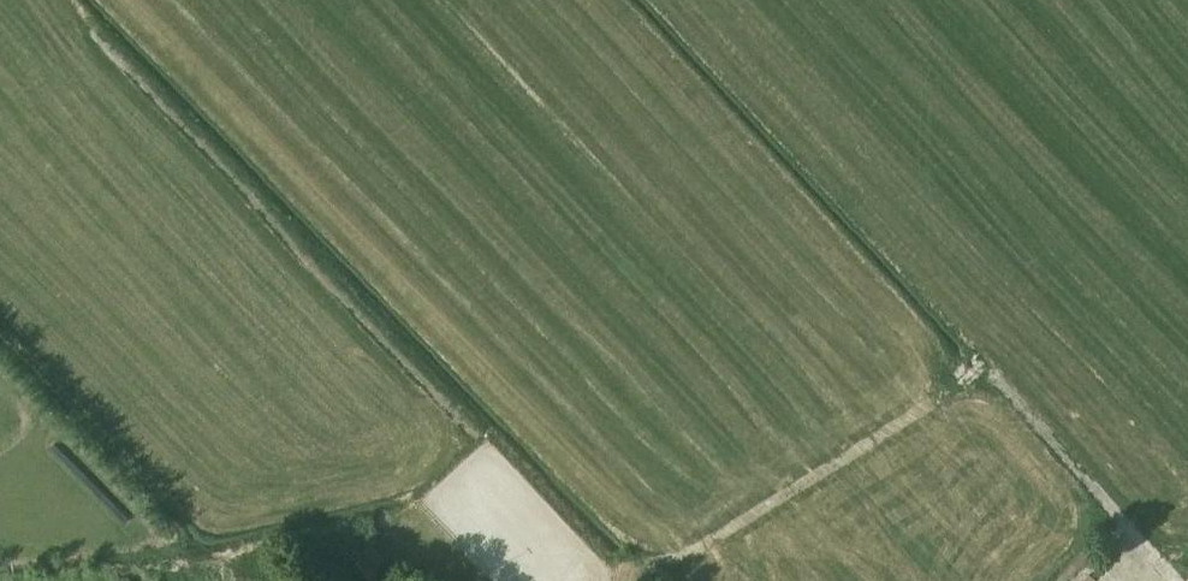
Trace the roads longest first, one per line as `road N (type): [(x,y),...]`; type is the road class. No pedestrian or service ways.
road 1 (track): [(1175,580),(978,386),(962,388),(658,559),(609,564),(133,58)]

